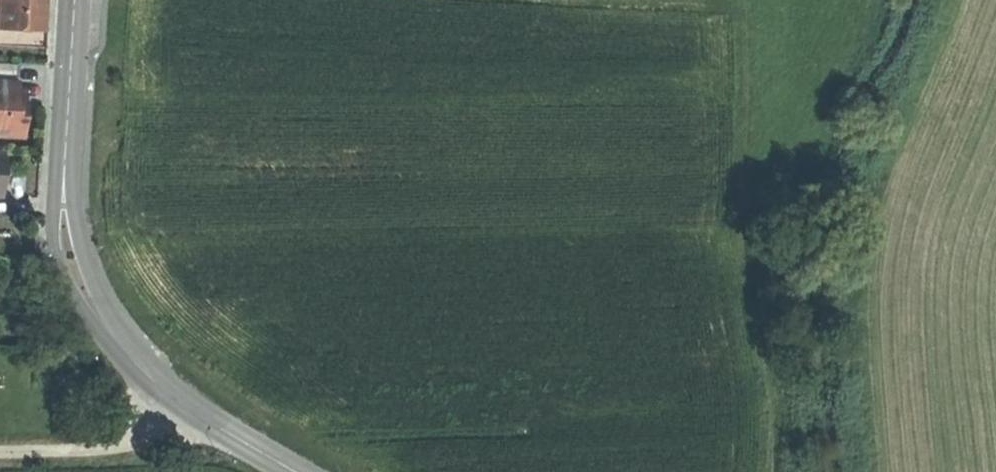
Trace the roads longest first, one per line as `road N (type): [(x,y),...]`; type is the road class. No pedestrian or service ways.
road 1 (tertiary): [(78,0),(67,226),(77,269),(121,343),(179,401),(292,471)]
road 2 (track): [(179,401),(142,446),(0,459)]

